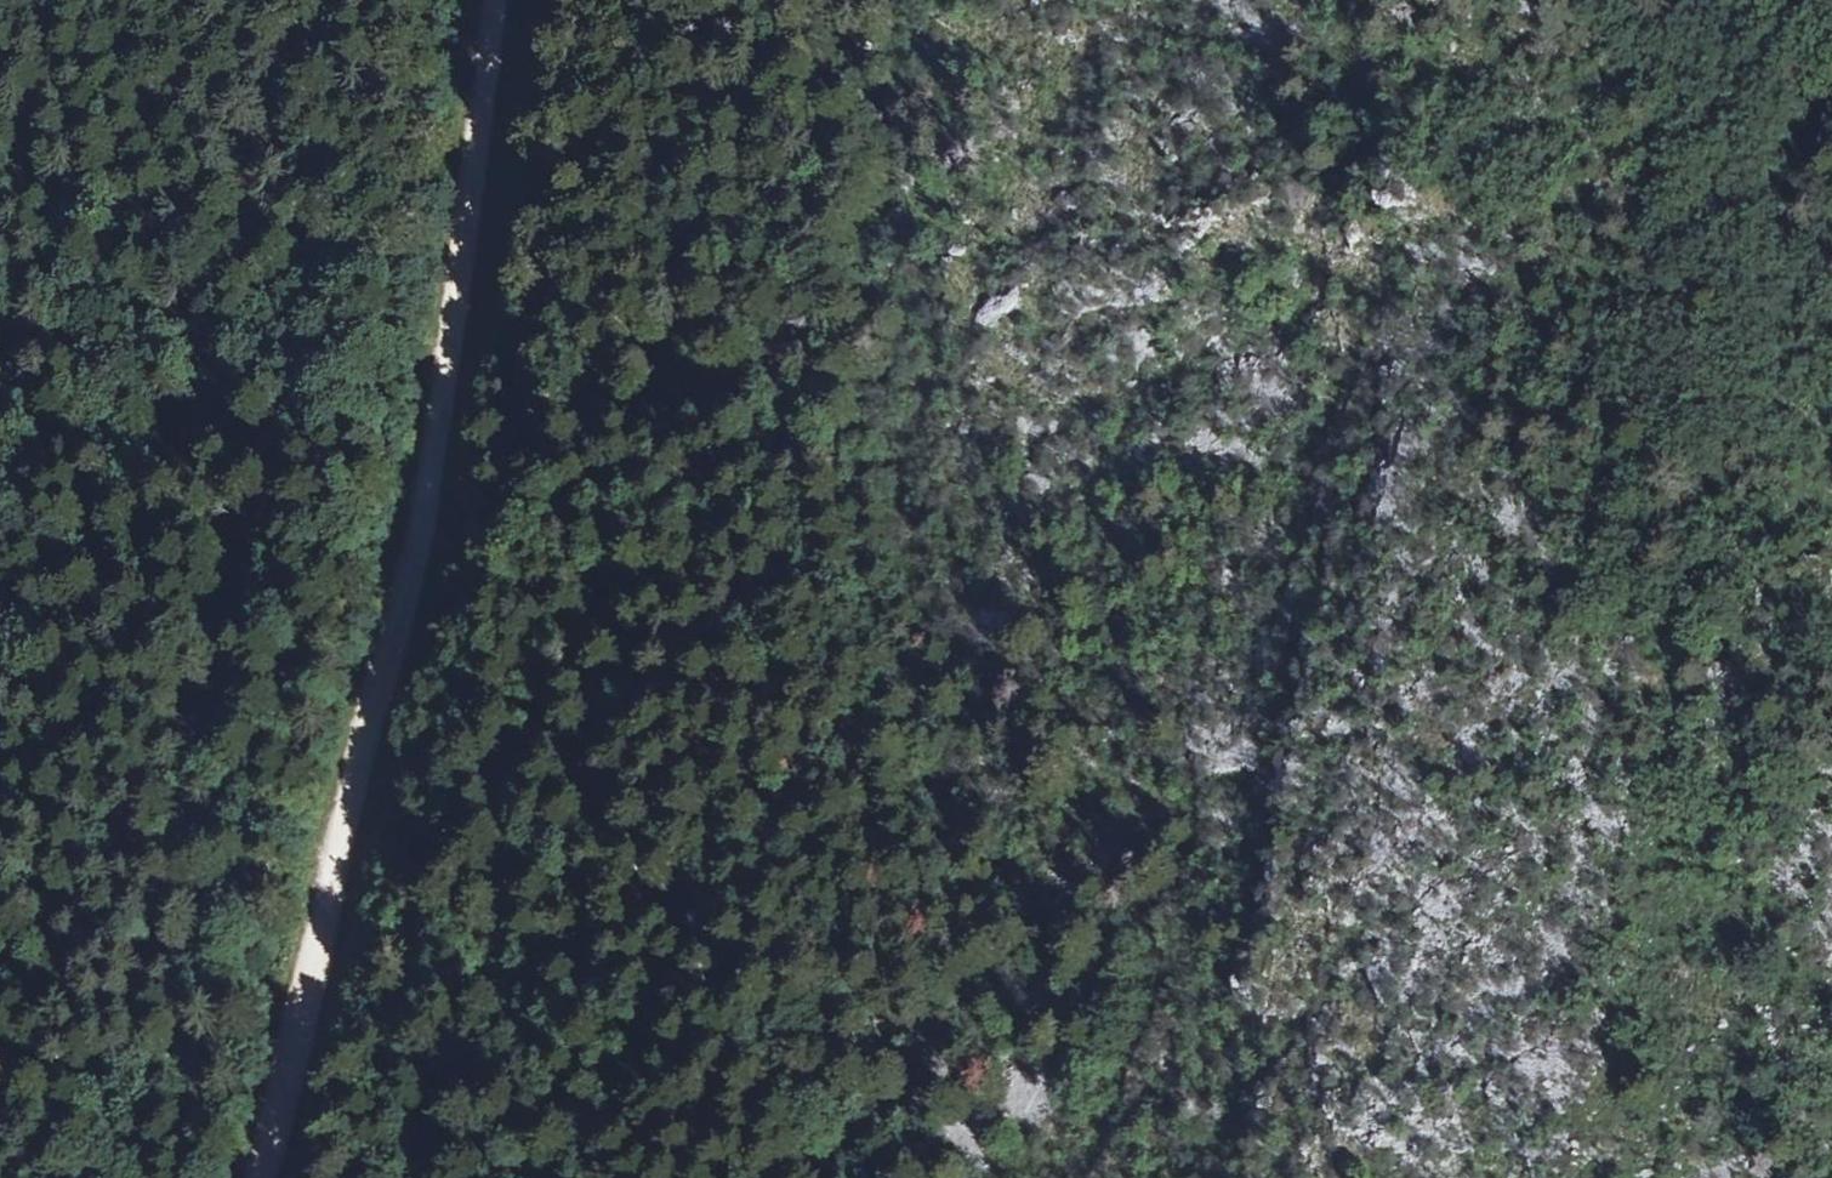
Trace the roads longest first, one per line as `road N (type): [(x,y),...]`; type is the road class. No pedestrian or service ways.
road 1 (track): [(478,0),(411,499),(260,1177)]

